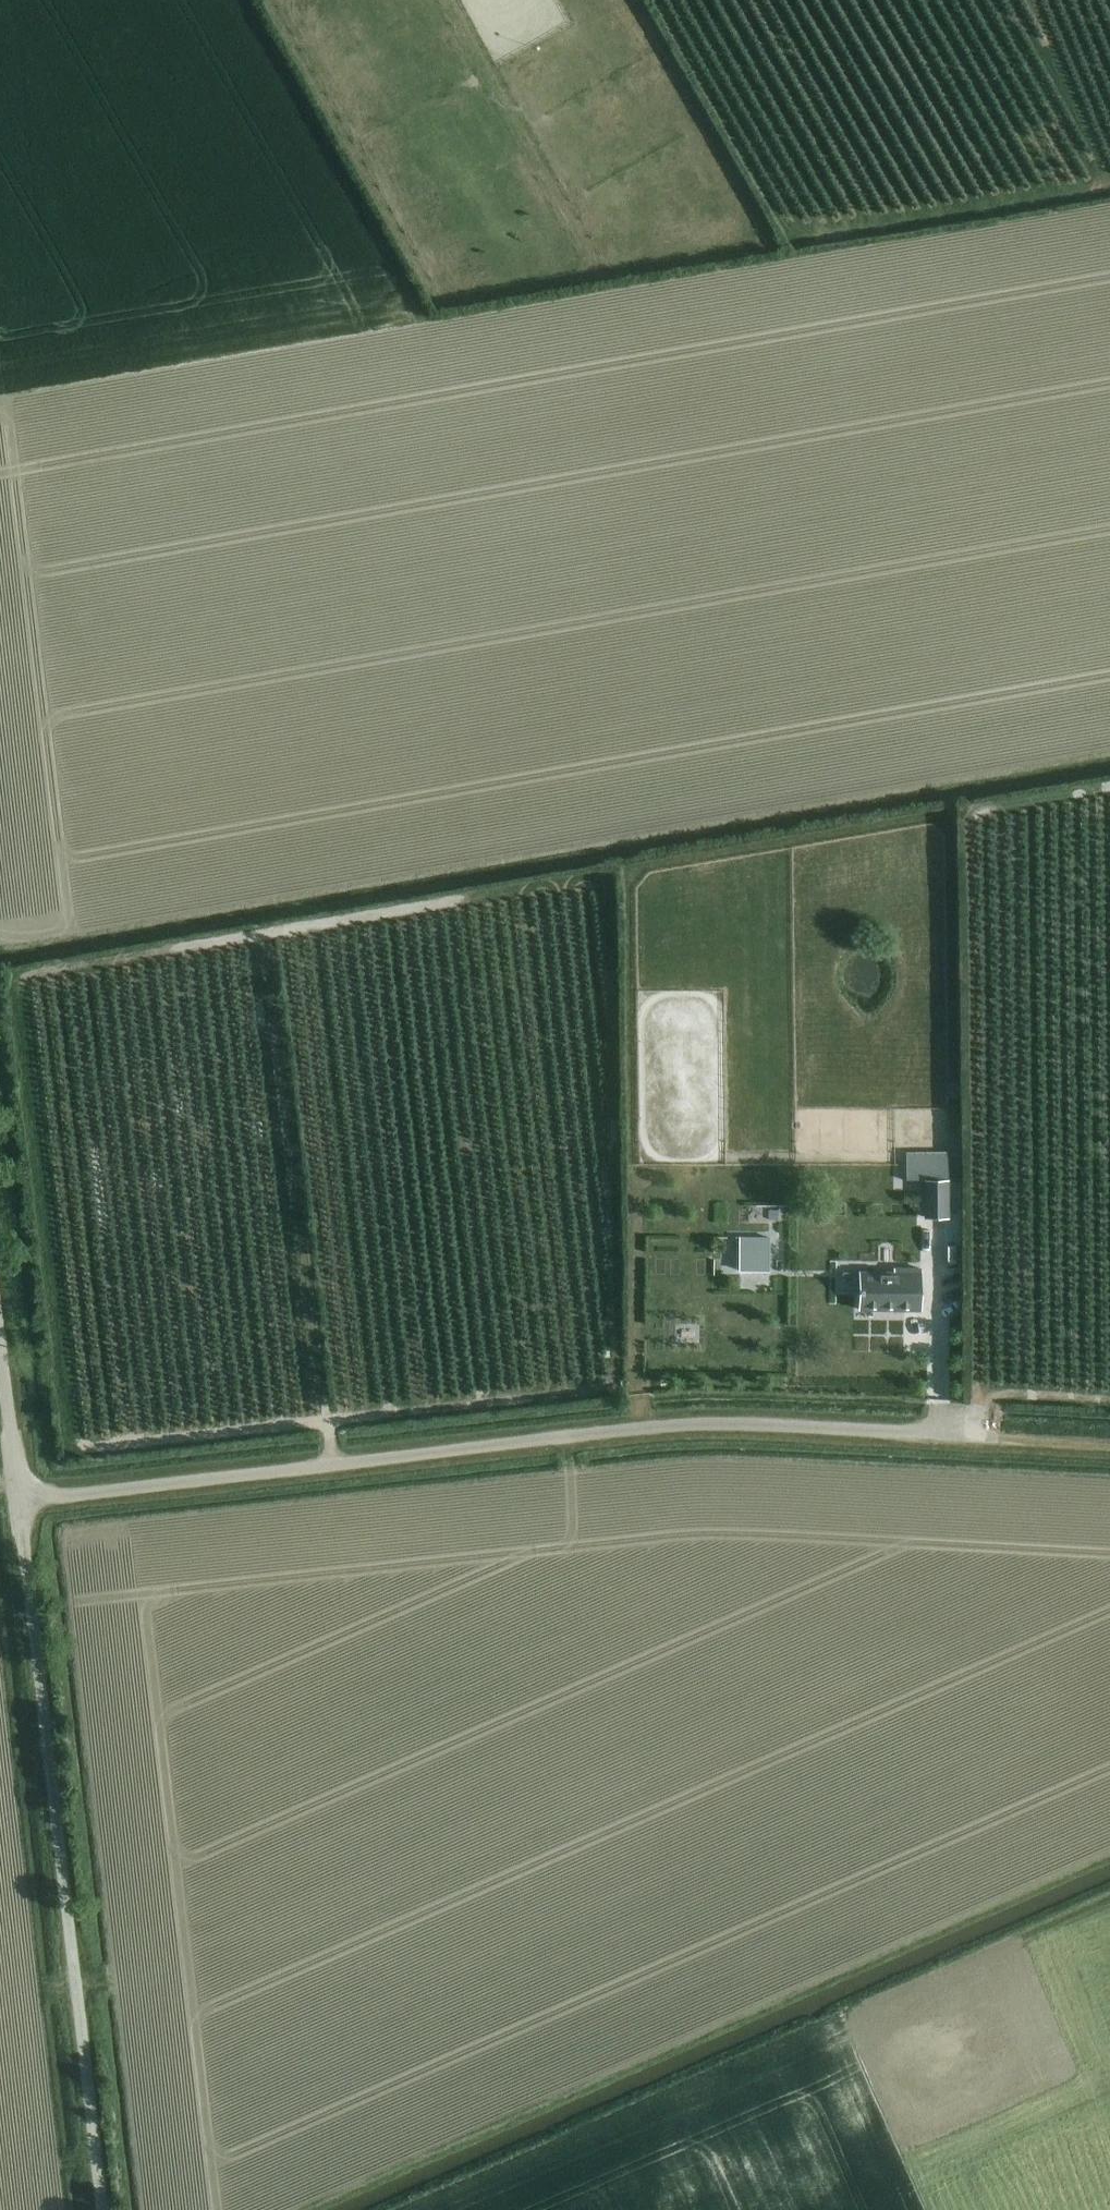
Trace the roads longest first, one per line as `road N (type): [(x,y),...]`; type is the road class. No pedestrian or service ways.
road 1 (unclassified): [(21,1507),(641,1437),(797,1432),(986,1442)]
road 2 (unclassified): [(103,2209),(21,1507)]
road 3 (unclassified): [(21,1507),(0,1327)]
road 4 (track): [(1109,1450),(986,1442)]

